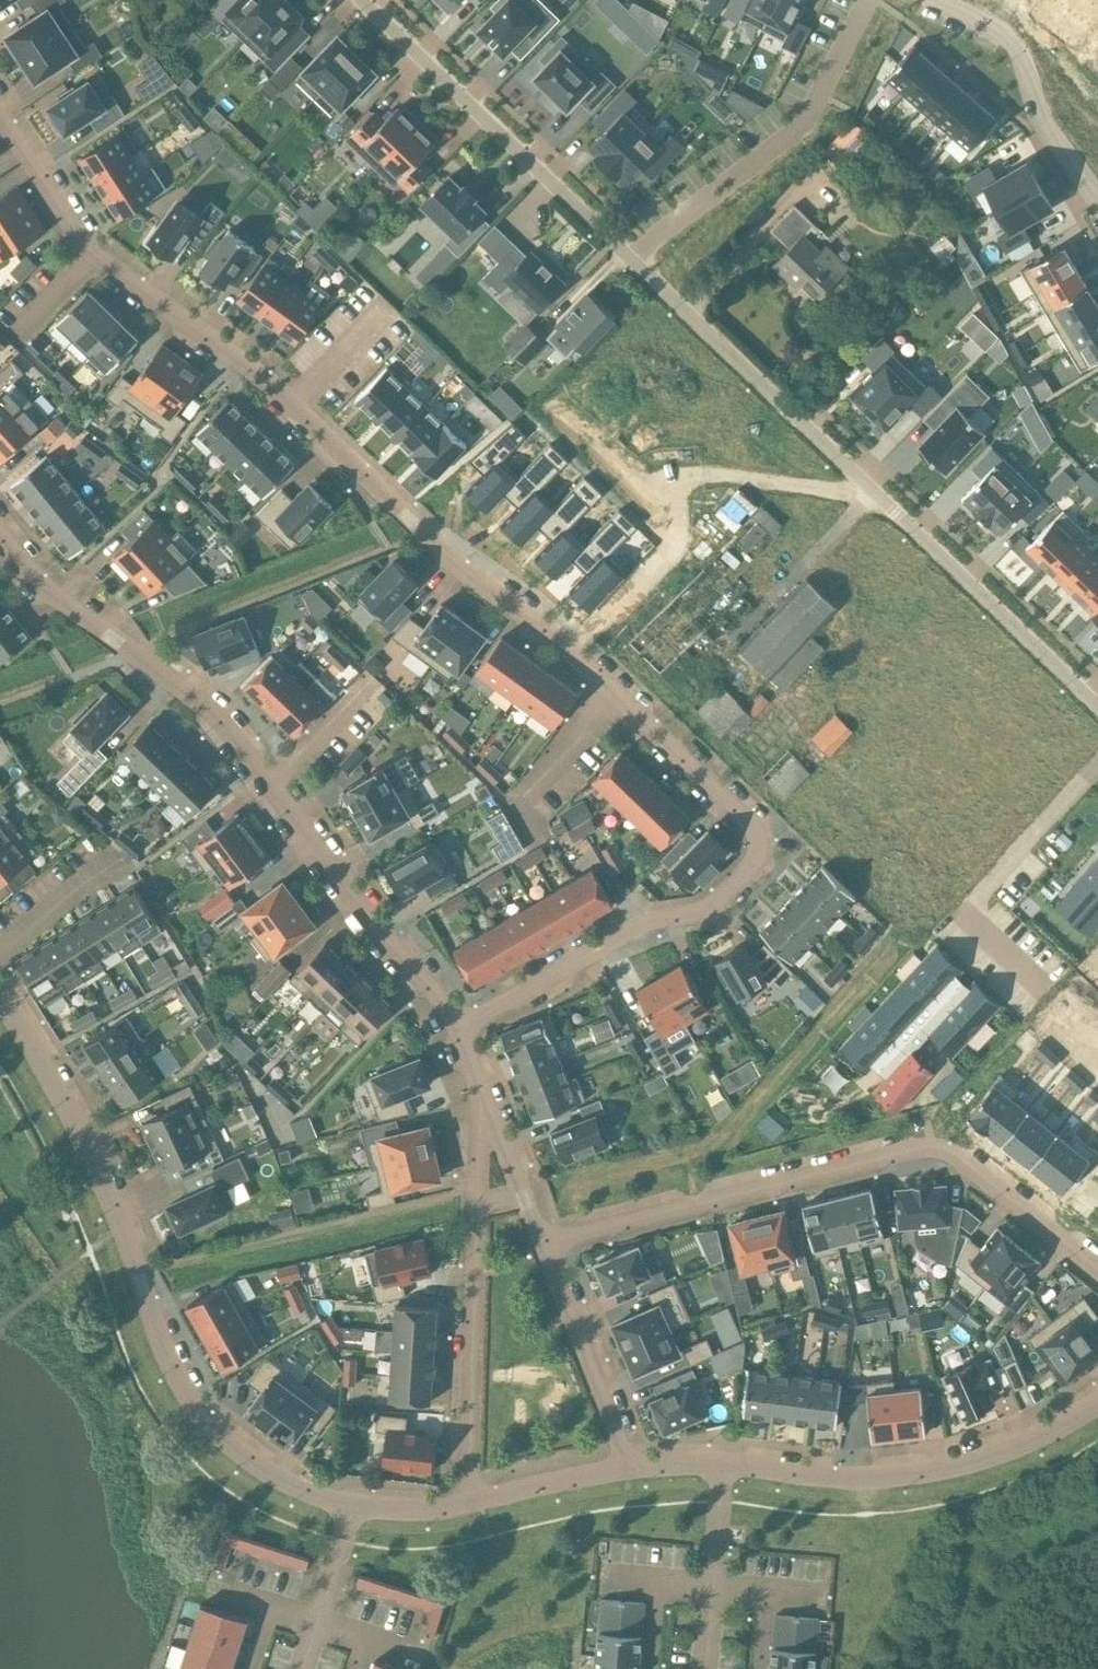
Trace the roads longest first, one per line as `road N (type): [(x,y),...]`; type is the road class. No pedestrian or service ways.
road 1 (residential): [(458,1030),(651,919),(705,911),(757,858),(759,831),(551,630),(462,568),(273,384),(95,255),(0,114)]
road 2 (residential): [(458,1030),(216,715),(47,588),(0,531)]
road 3 (residential): [(1097,706),(629,259)]
road 4 (residential): [(0,997),(64,1104),(195,1409),(253,1465),(353,1507)]
road 5 (residential): [(541,1243),(940,1148),(1097,1270)]
road 6 (residential): [(468,1505),(482,1091)]
road 7 (residential): [(729,1462),(820,1476),(949,1468),(1013,1449),(1097,1402)]
road 8 (residential): [(629,259),(361,0)]
road 9 (residential): [(630,1469),(541,1243)]
road 10 (residential): [(725,186),(804,125),(867,0)]
road 11 (residential): [(710,1668),(729,1462)]
road 12 (residential): [(1097,196),(1043,118),(1020,50),(991,27)]
road 13 (unknown): [(1097,766),(964,913)]
road 14 (residential): [(303,1668),(353,1507)]
road 15 (residential): [(468,1505),(630,1469)]
road 16 (residential): [(541,1243),(482,1091)]

